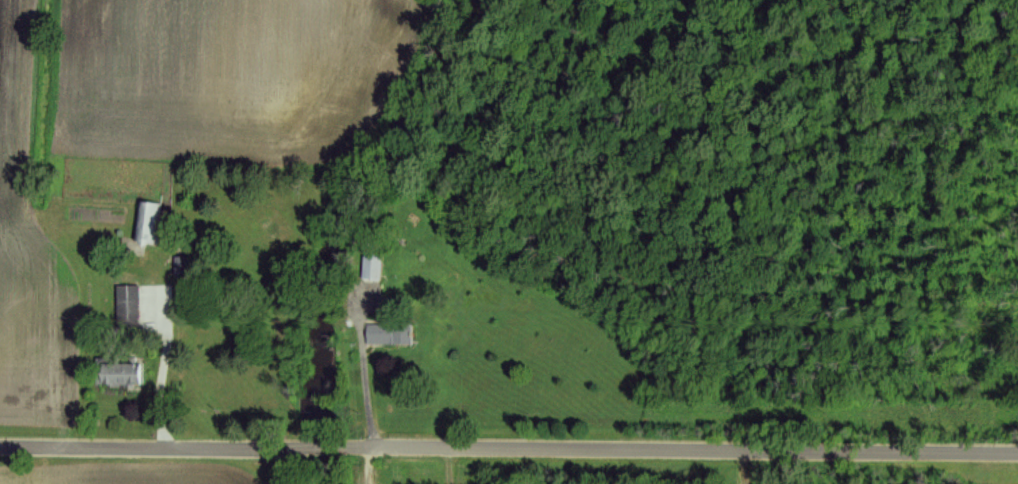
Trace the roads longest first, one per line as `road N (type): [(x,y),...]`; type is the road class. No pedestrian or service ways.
road 1 (residential): [(1017,454),(335,448)]
road 2 (residential): [(312,449),(0,454)]

